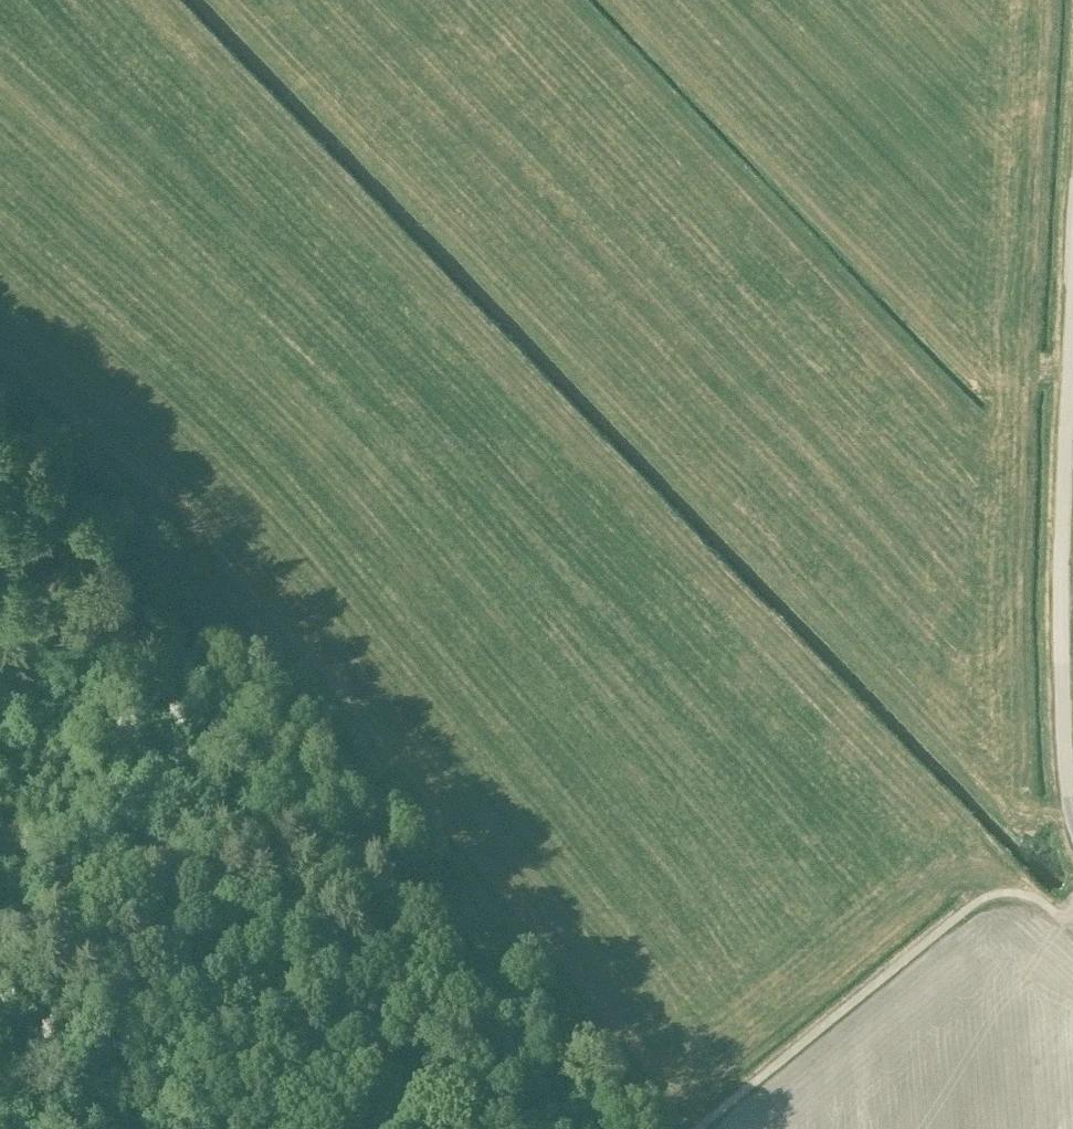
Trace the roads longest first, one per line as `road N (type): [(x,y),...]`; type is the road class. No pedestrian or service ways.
road 1 (unclassified): [(1072,813),(1061,615),(1072,324)]
road 2 (track): [(100,511),(0,649)]

